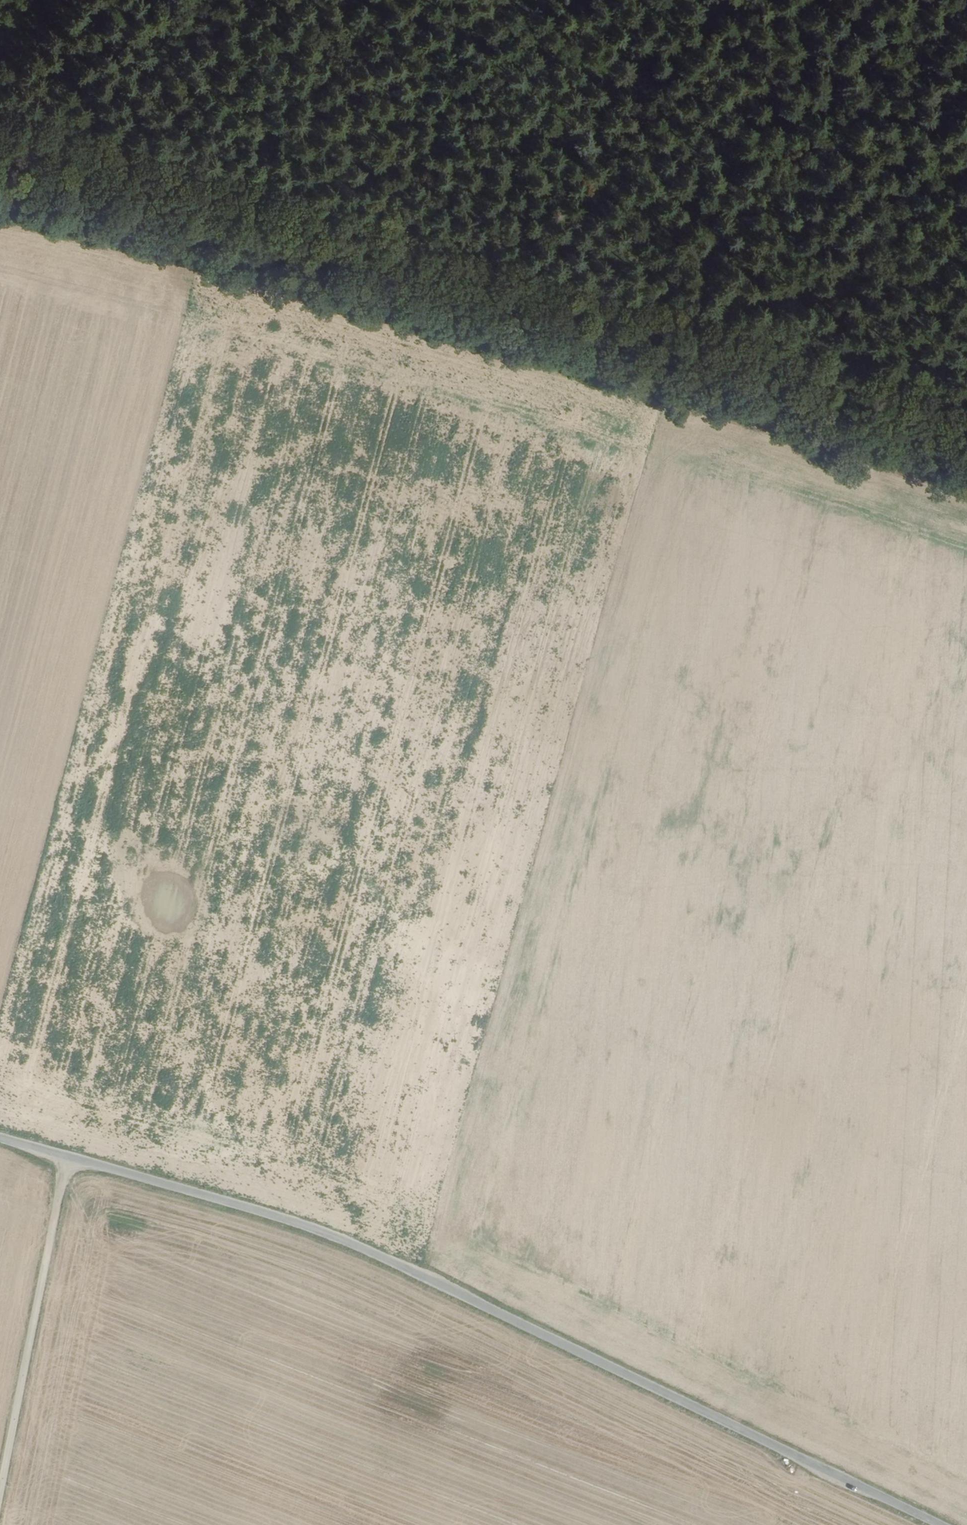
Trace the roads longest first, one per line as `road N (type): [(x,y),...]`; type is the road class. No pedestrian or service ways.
road 1 (unclassified): [(938,1524),(352,1244),(0,1139)]
road 2 (track): [(966,391),(0,101)]
road 3 (track): [(66,1158),(0,1502)]

